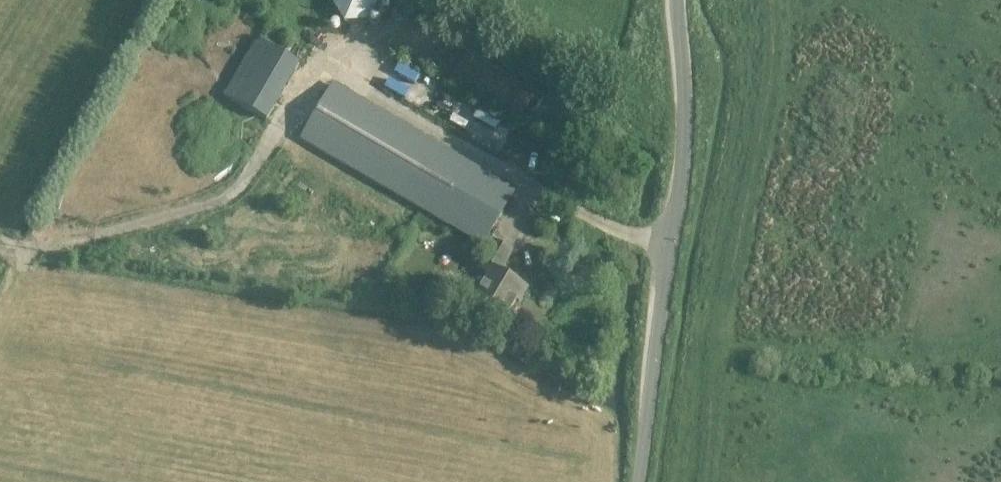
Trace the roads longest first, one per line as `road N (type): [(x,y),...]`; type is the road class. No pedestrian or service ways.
road 1 (unclassified): [(640,481),(685,132),(679,0)]
road 2 (track): [(97,0),(0,143)]

